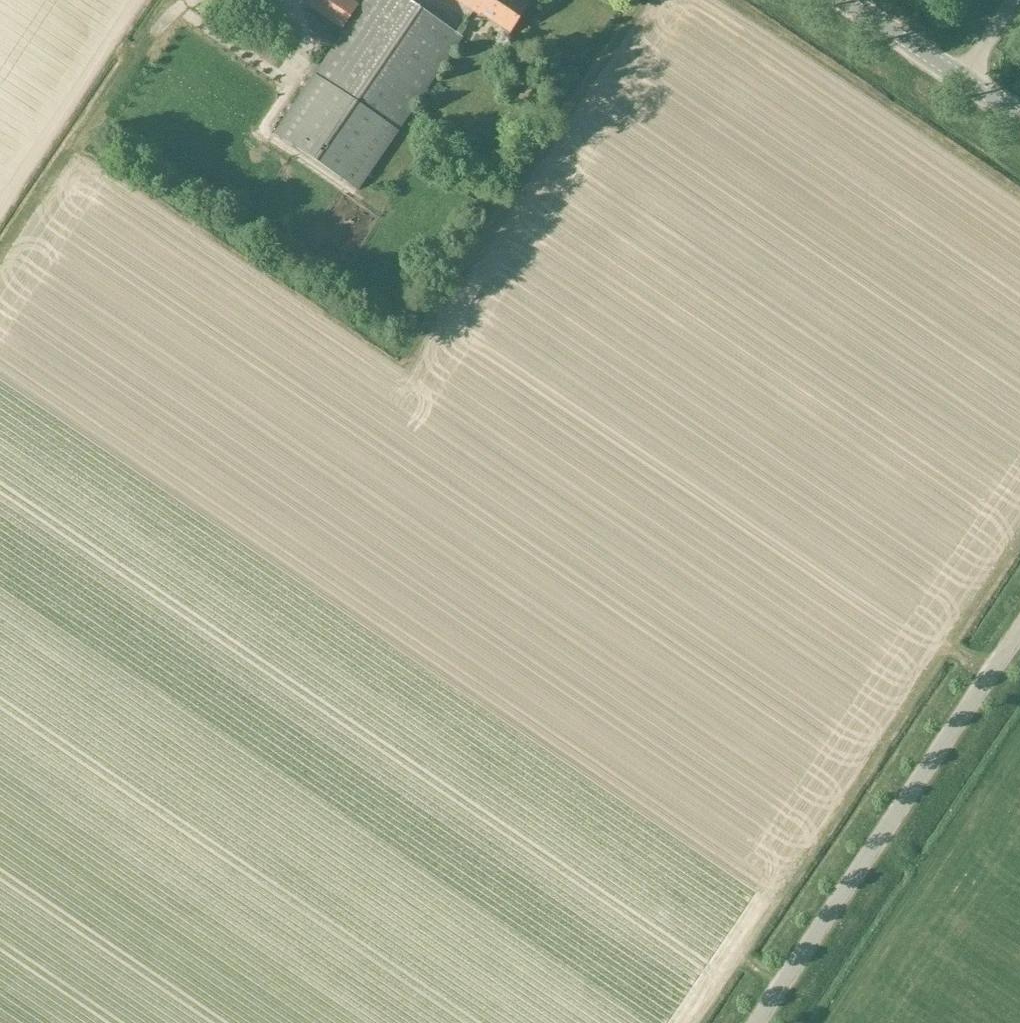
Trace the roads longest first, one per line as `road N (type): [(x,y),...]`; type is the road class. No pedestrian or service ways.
road 1 (unclassified): [(757,1022),(1019,630)]
road 2 (secondary): [(1019,118),(844,0)]

